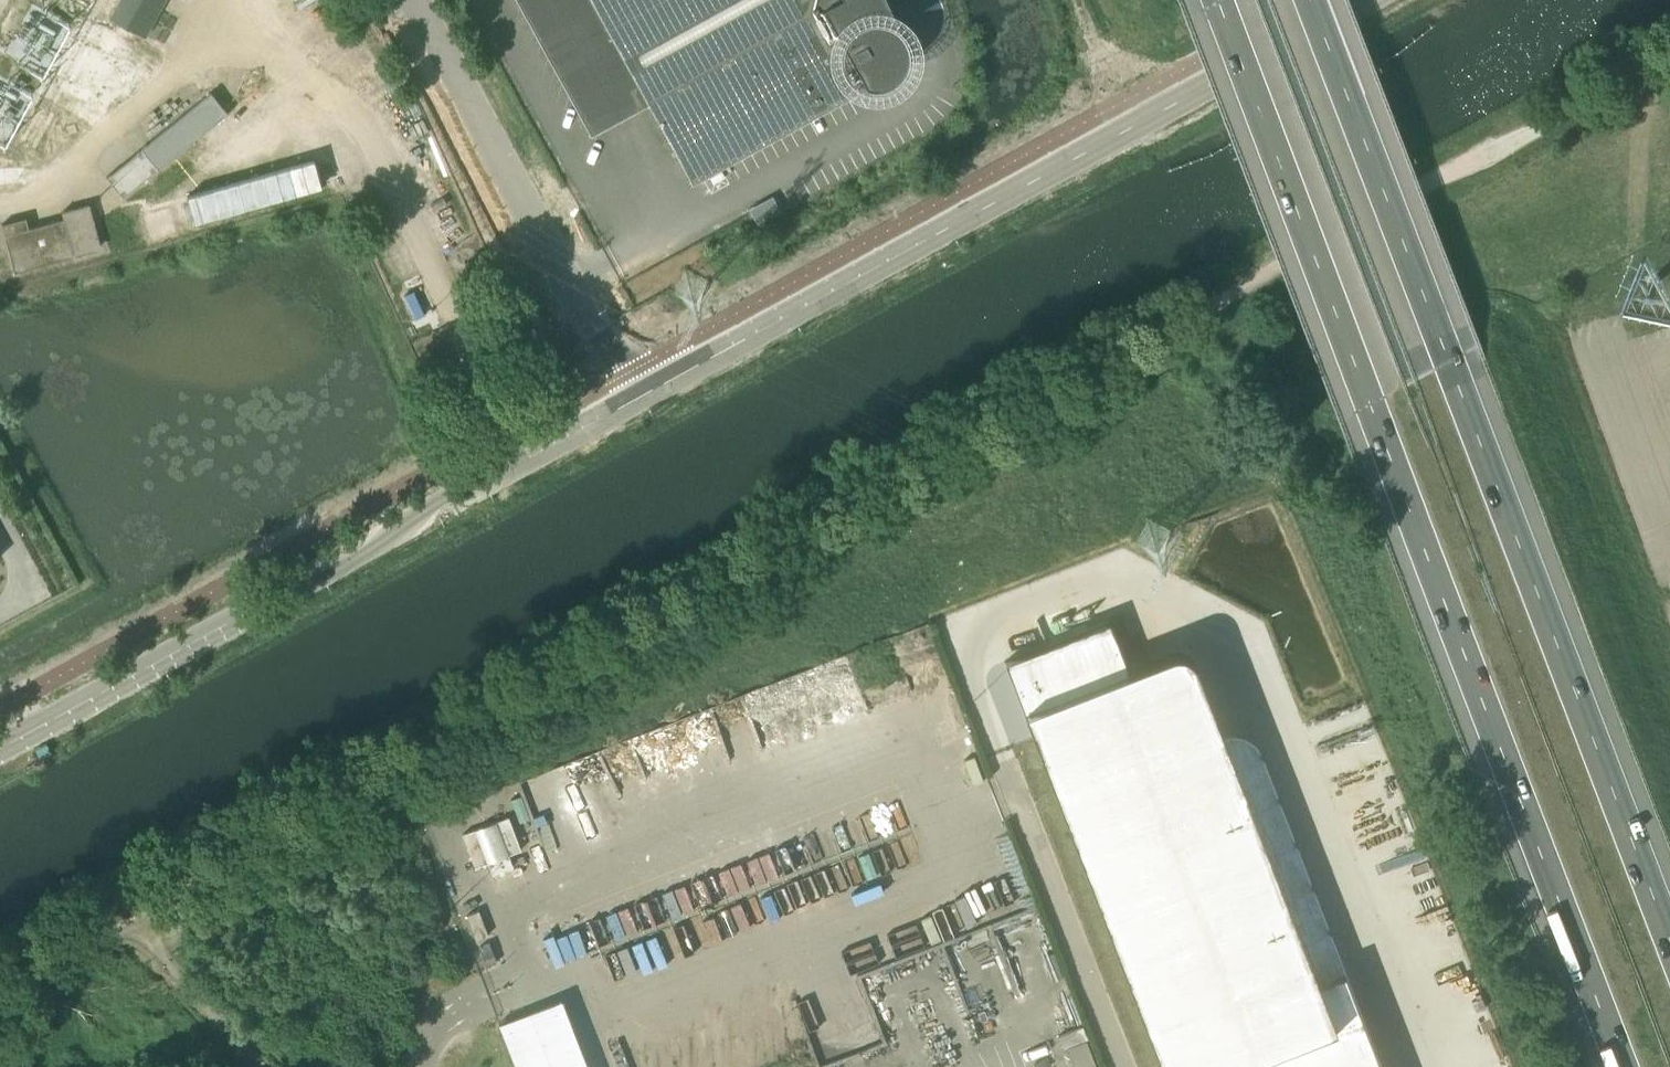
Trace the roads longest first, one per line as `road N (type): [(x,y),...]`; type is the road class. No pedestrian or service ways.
road 1 (track): [(112,906),(1241,287),(1669,66)]
road 2 (motorway): [(1218,0),(1369,403),(1641,1066)]
road 3 (motorway): [(1669,912),(1312,0)]
road 4 (unclassified): [(647,393),(1363,0)]
road 5 (unclassified): [(0,746),(321,570),(363,558),(443,496),(485,483),(647,393)]
road 6 (unclassified): [(647,393),(595,318),(410,0)]
road 7 (unclassified): [(1118,1066),(999,761)]
road 8 (track): [(0,968),(112,906)]

